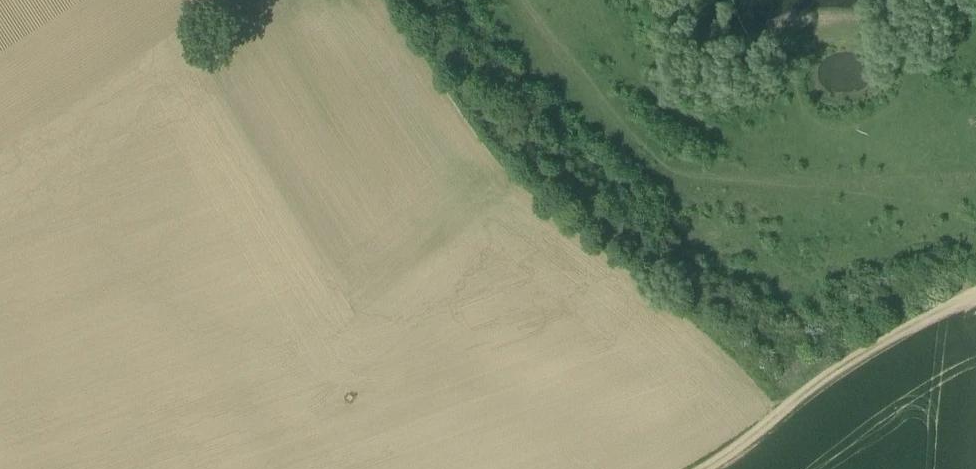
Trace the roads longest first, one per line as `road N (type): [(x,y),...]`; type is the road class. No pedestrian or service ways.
road 1 (track): [(702,468),(835,371),(975,295)]

